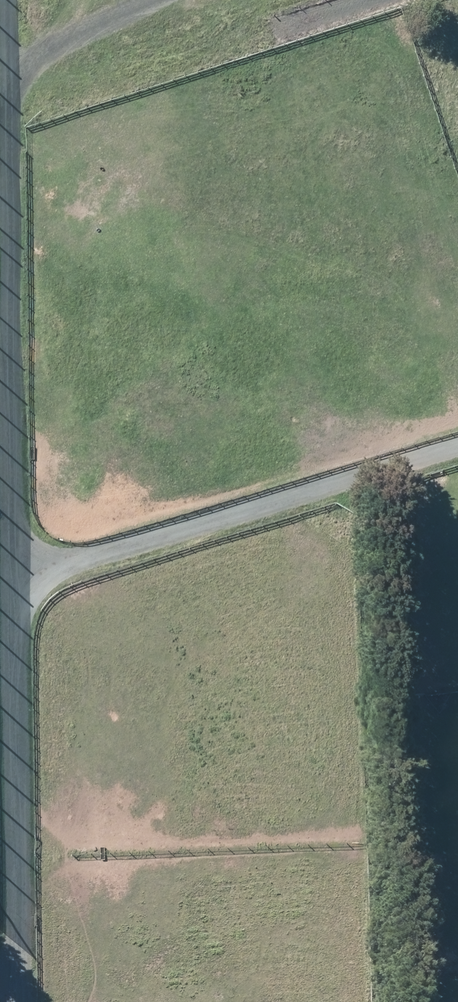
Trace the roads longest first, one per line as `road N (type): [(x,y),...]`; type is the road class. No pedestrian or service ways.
road 1 (track): [(35,1001),(25,0)]
road 2 (track): [(31,565),(457,438)]
road 3 (track): [(167,0),(124,27),(25,64)]

